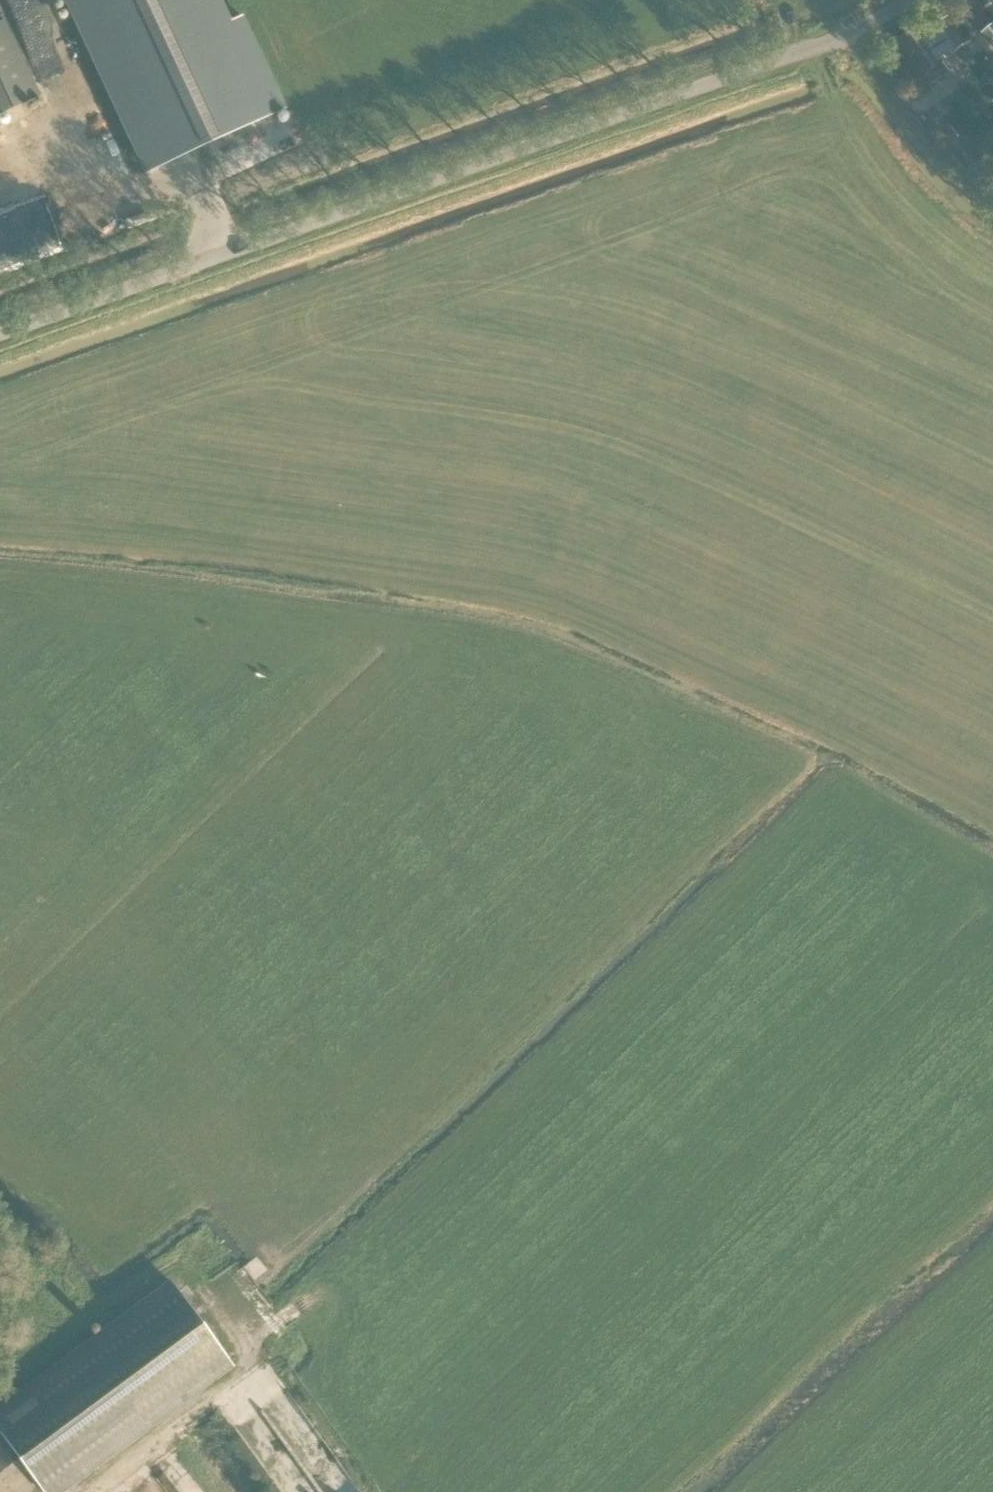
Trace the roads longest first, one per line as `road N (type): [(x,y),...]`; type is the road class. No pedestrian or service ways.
road 1 (unclassified): [(0,333),(847,34)]
road 2 (unclassified): [(992,205),(948,163),(847,34)]

